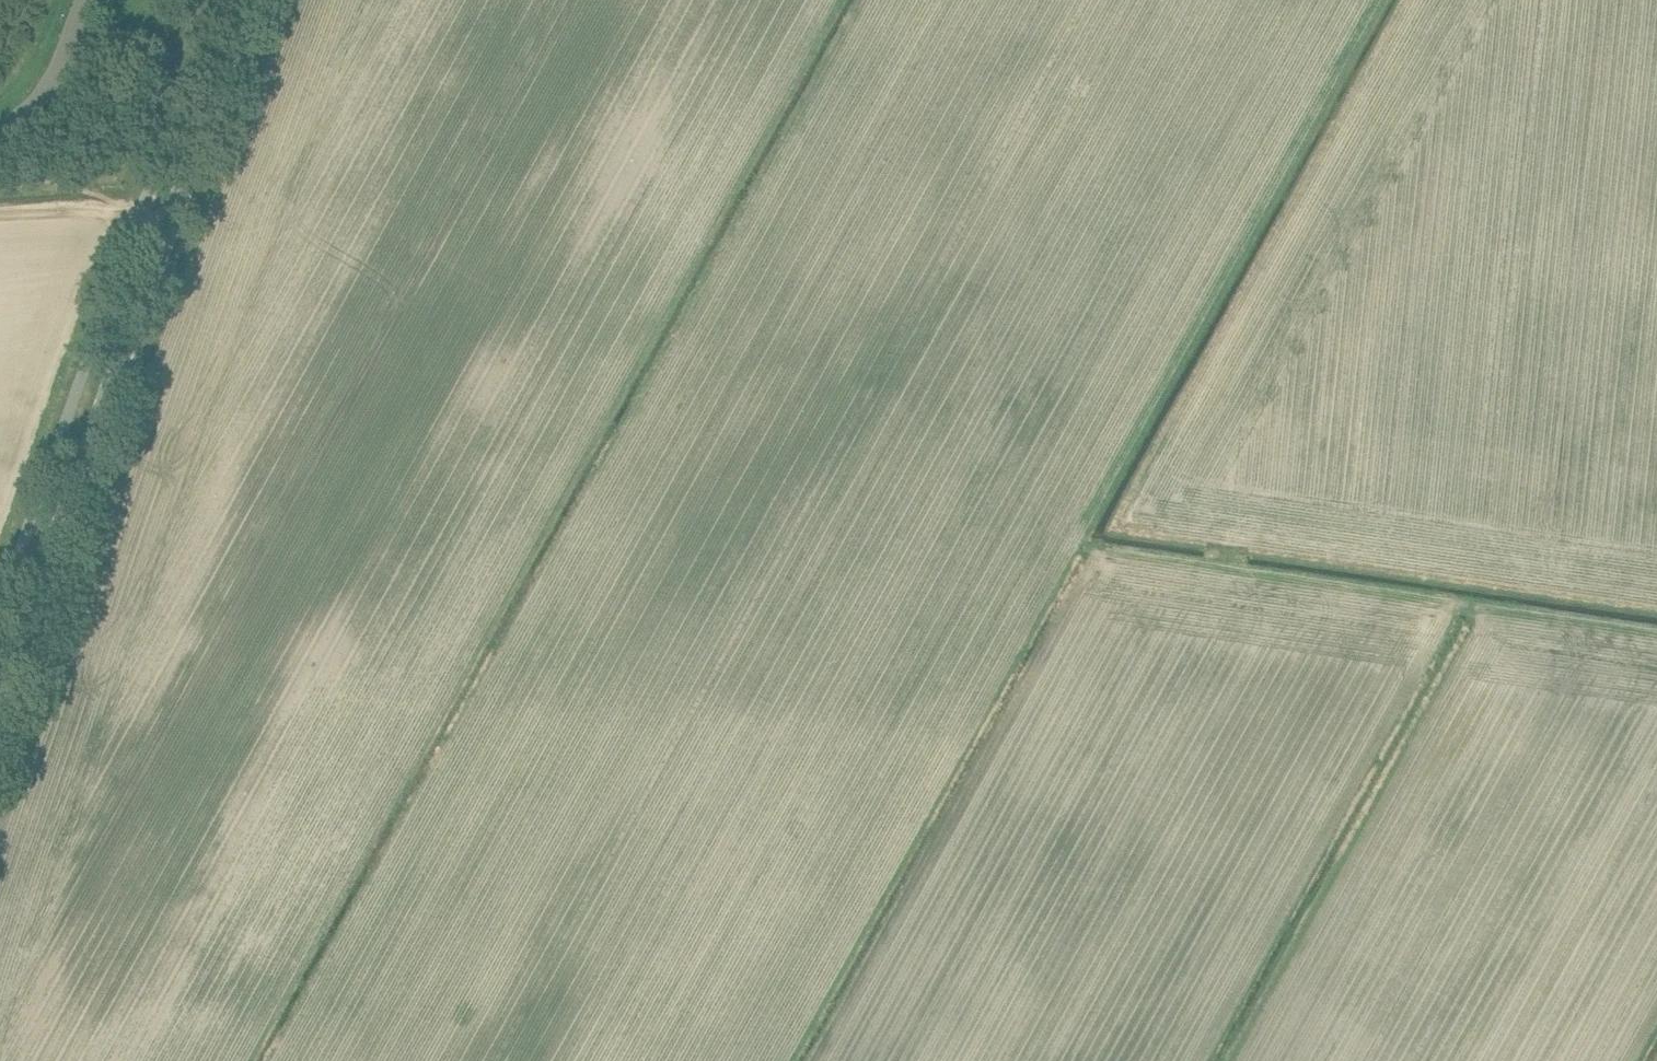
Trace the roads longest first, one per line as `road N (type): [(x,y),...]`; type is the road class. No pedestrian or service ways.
road 1 (secondary): [(0,699),(249,0)]

